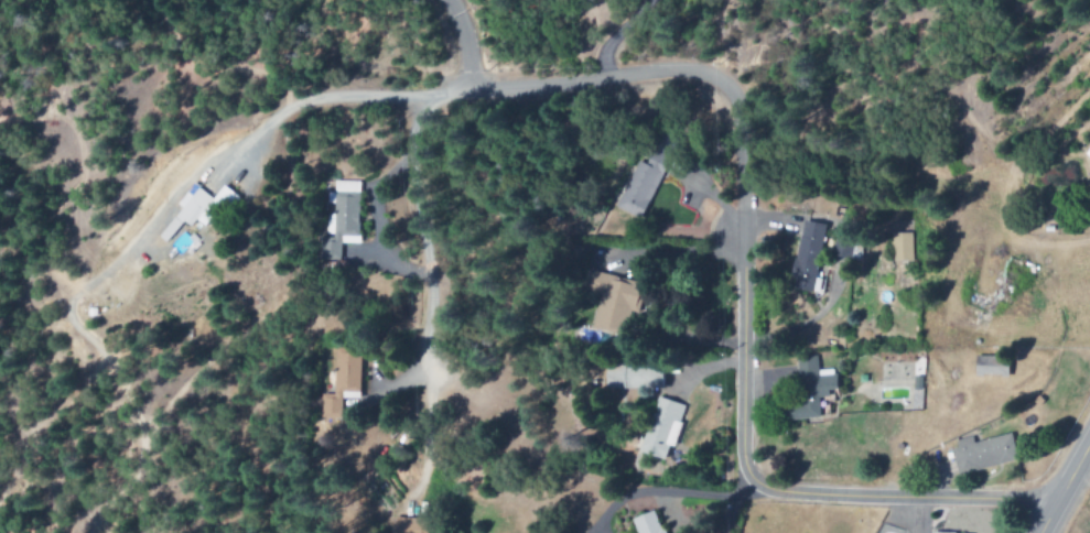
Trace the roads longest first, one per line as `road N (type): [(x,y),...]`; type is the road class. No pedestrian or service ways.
road 1 (residential): [(1048,511),(740,497),(731,100),(676,84),(446,78),(407,104),(390,272)]

